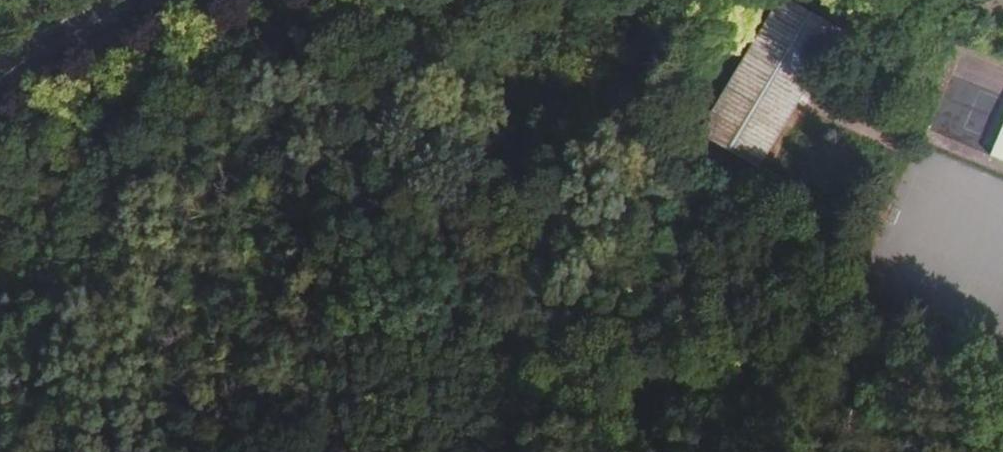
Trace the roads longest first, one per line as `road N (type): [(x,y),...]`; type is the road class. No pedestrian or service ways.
road 1 (tertiary): [(12,64),(79,22),(136,0)]

